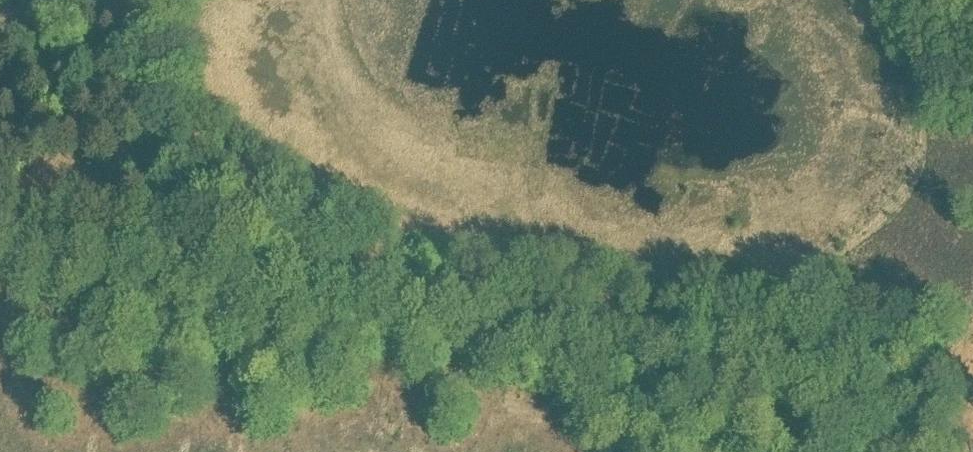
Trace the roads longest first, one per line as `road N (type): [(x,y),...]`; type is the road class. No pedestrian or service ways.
road 1 (track): [(790,355),(0,237)]
road 2 (track): [(972,383),(790,355)]

